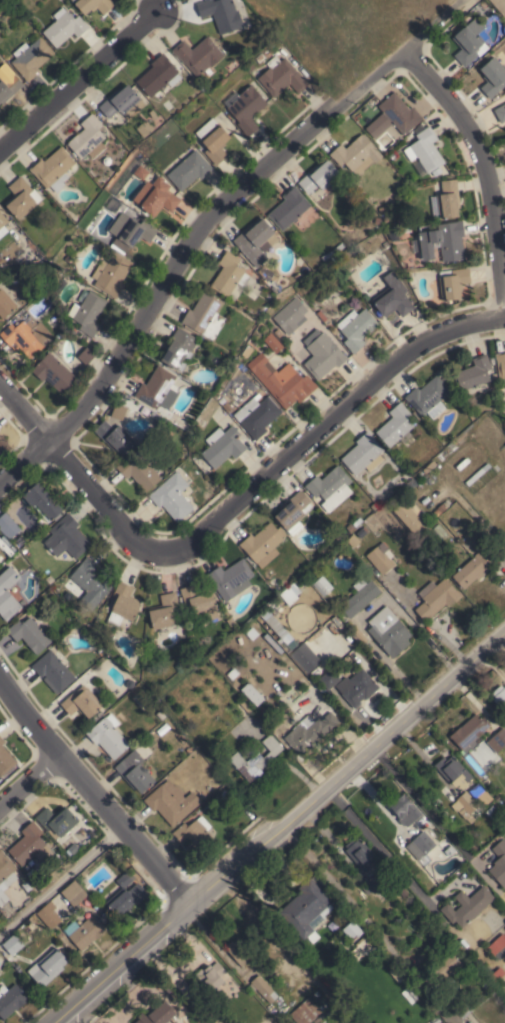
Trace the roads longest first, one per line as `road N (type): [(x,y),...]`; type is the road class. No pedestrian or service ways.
road 1 (residential): [(474,0),(210,215),(145,319),(43,448),(0,487)]
road 2 (secondary): [(504,630),(191,903)]
road 3 (residential): [(504,316),(414,348),(173,555)]
road 4 (residential): [(0,684),(191,903)]
road 5 (residential): [(504,307),(495,215),(467,125),(412,51)]
road 6 (residential): [(173,555),(129,537),(0,391)]
road 7 (residential): [(156,14),(0,159)]
road 8 (secondary): [(191,903),(51,1022)]

